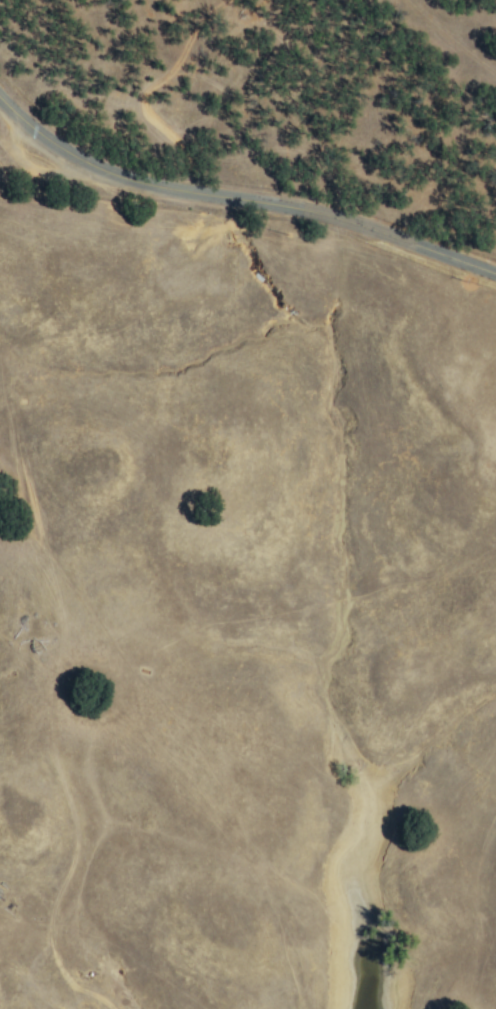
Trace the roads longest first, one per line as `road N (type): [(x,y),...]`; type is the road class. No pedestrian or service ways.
road 1 (residential): [(495,274),(324,215),(103,171),(37,132),(0,98)]

